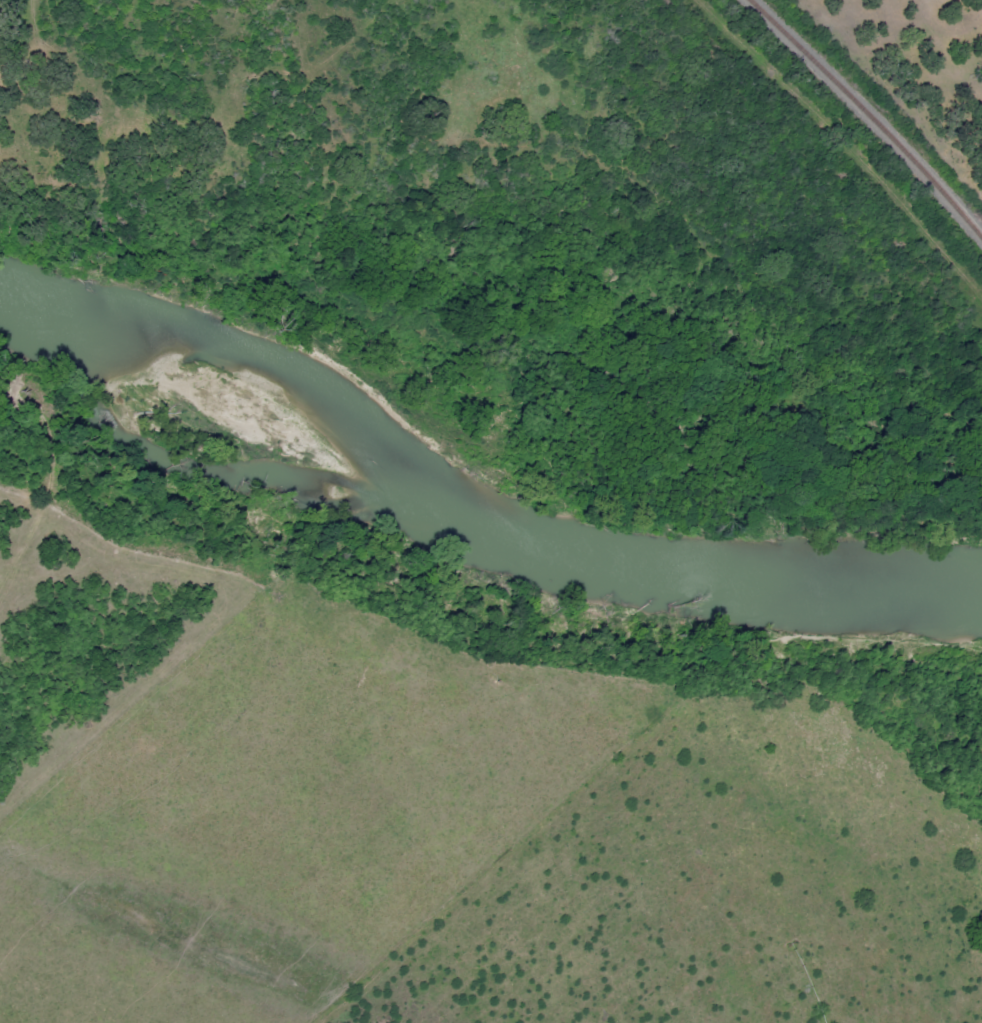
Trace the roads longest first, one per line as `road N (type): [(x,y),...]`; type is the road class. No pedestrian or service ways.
road 1 (residential): [(324,1022),(384,980),(452,990),(491,1022)]
road 2 (residential): [(325,135),(321,18),(311,0)]

